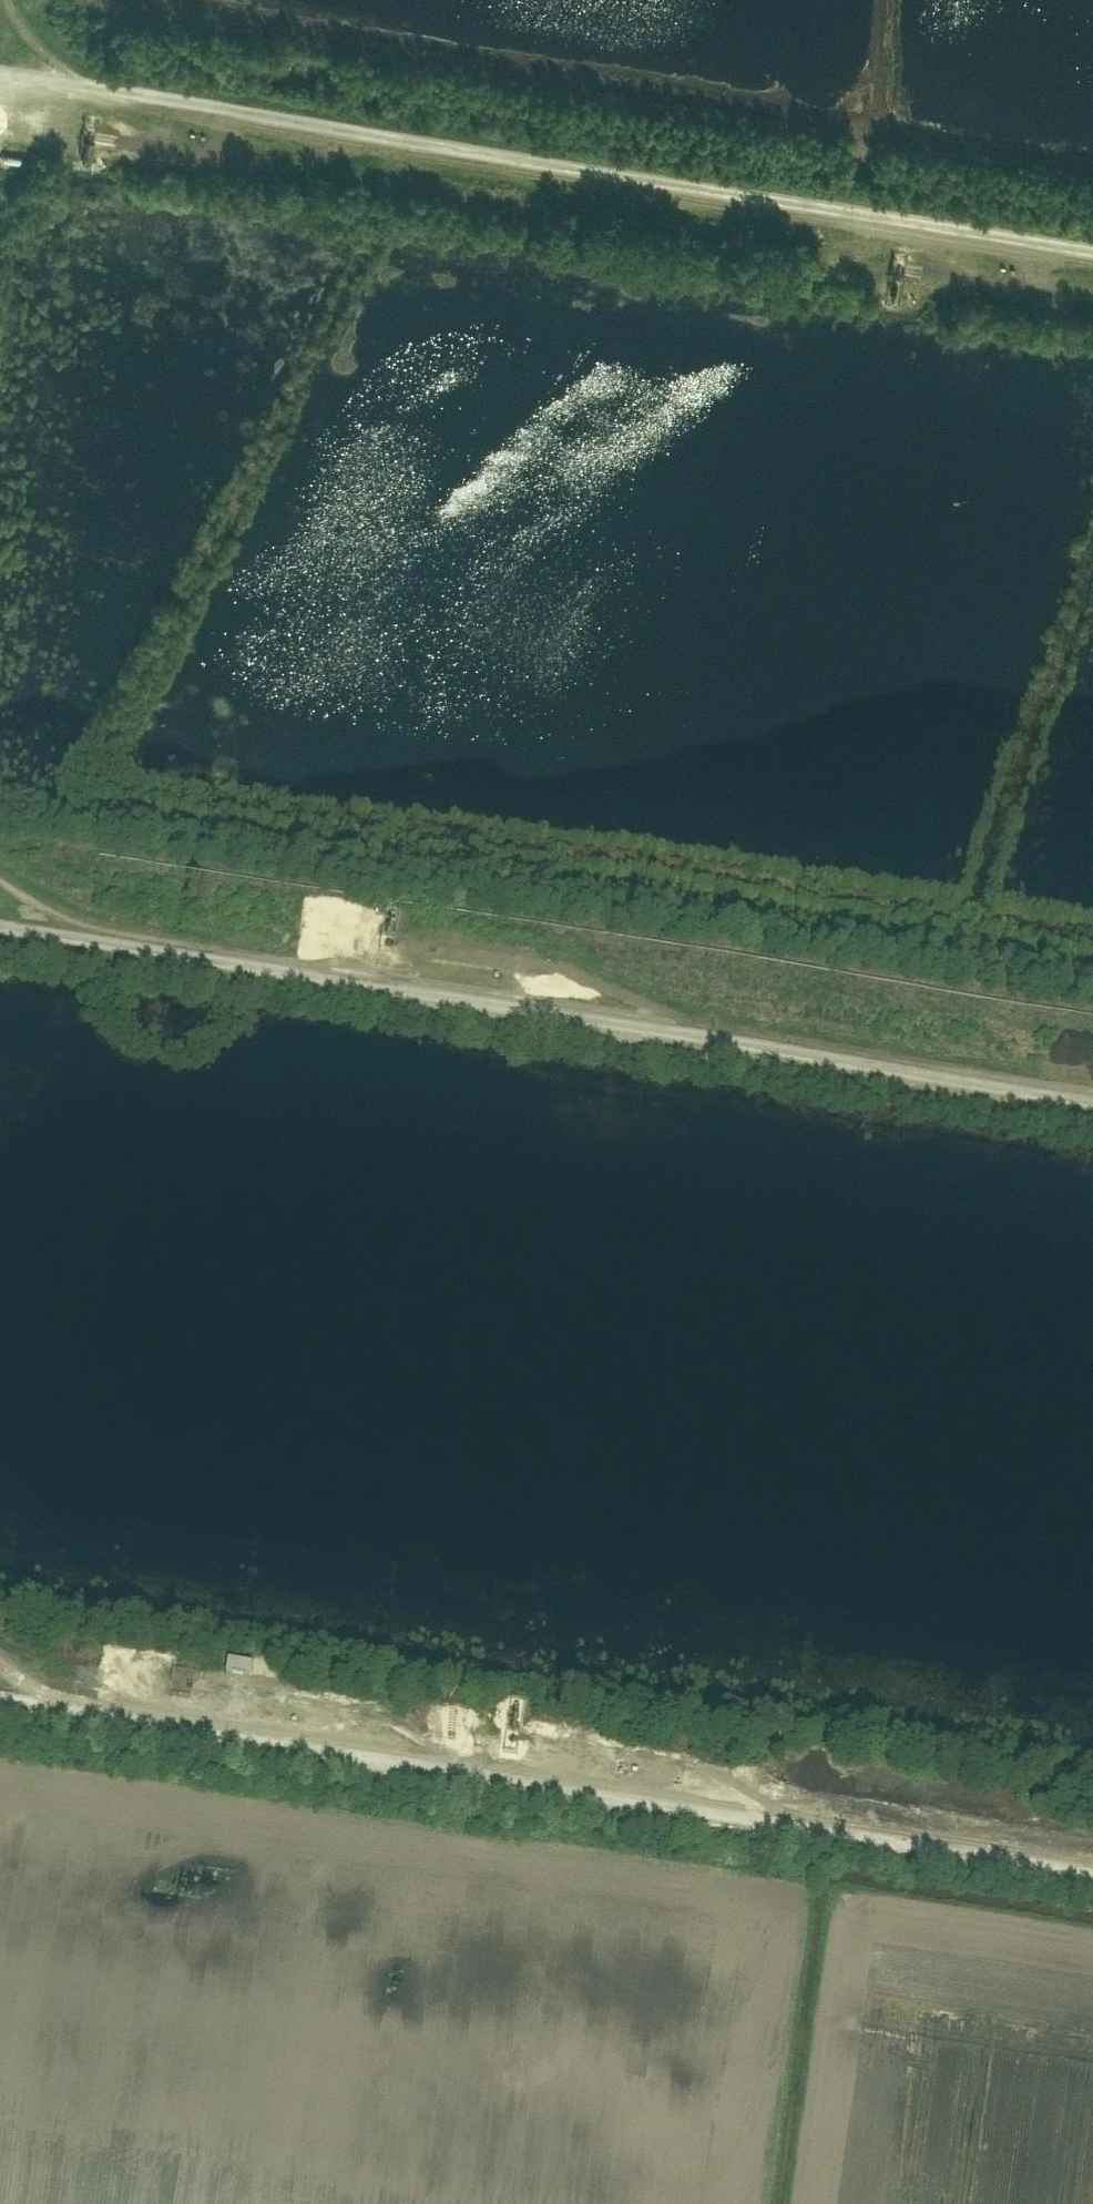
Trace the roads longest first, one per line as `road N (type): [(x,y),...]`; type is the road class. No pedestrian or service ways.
road 1 (track): [(0,932),(1092,1108)]
road 2 (track): [(1092,1869),(0,1694)]
road 3 (track): [(1092,235),(438,128),(0,69)]
road 4 (track): [(458,1767),(352,1717),(210,1694)]

